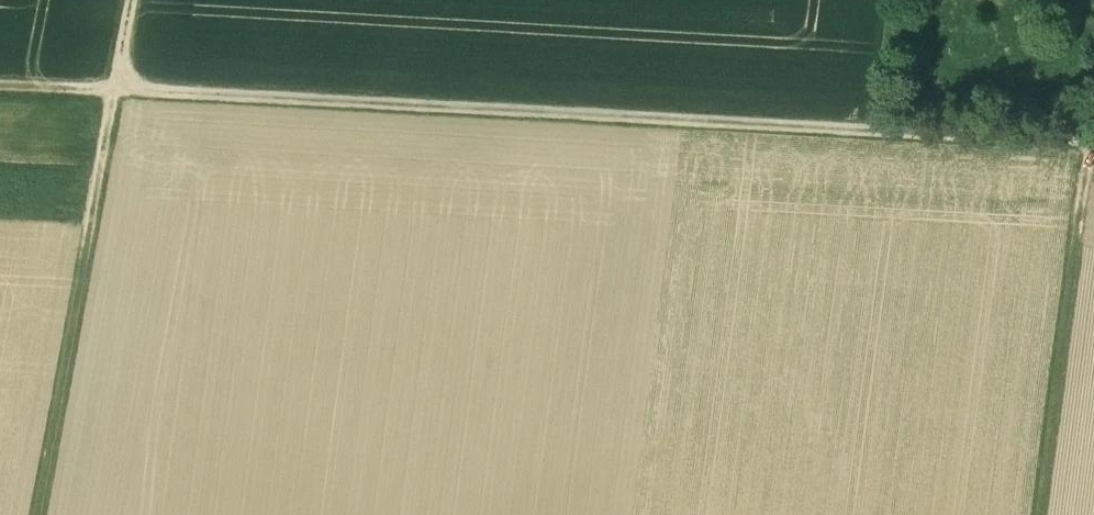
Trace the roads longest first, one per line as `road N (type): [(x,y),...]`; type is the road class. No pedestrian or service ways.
road 1 (track): [(1093,139),(809,132),(114,92)]
road 2 (track): [(34,514),(114,92)]
road 3 (track): [(1034,514),(1088,139)]

